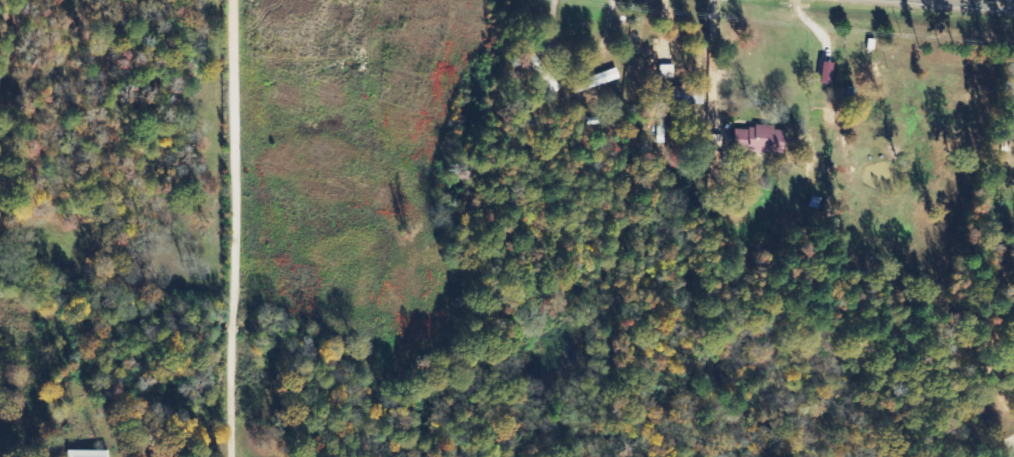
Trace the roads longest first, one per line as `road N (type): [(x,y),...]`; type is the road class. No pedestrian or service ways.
road 1 (residential): [(416,456),(405,0)]
road 2 (residential): [(415,401),(0,327)]

